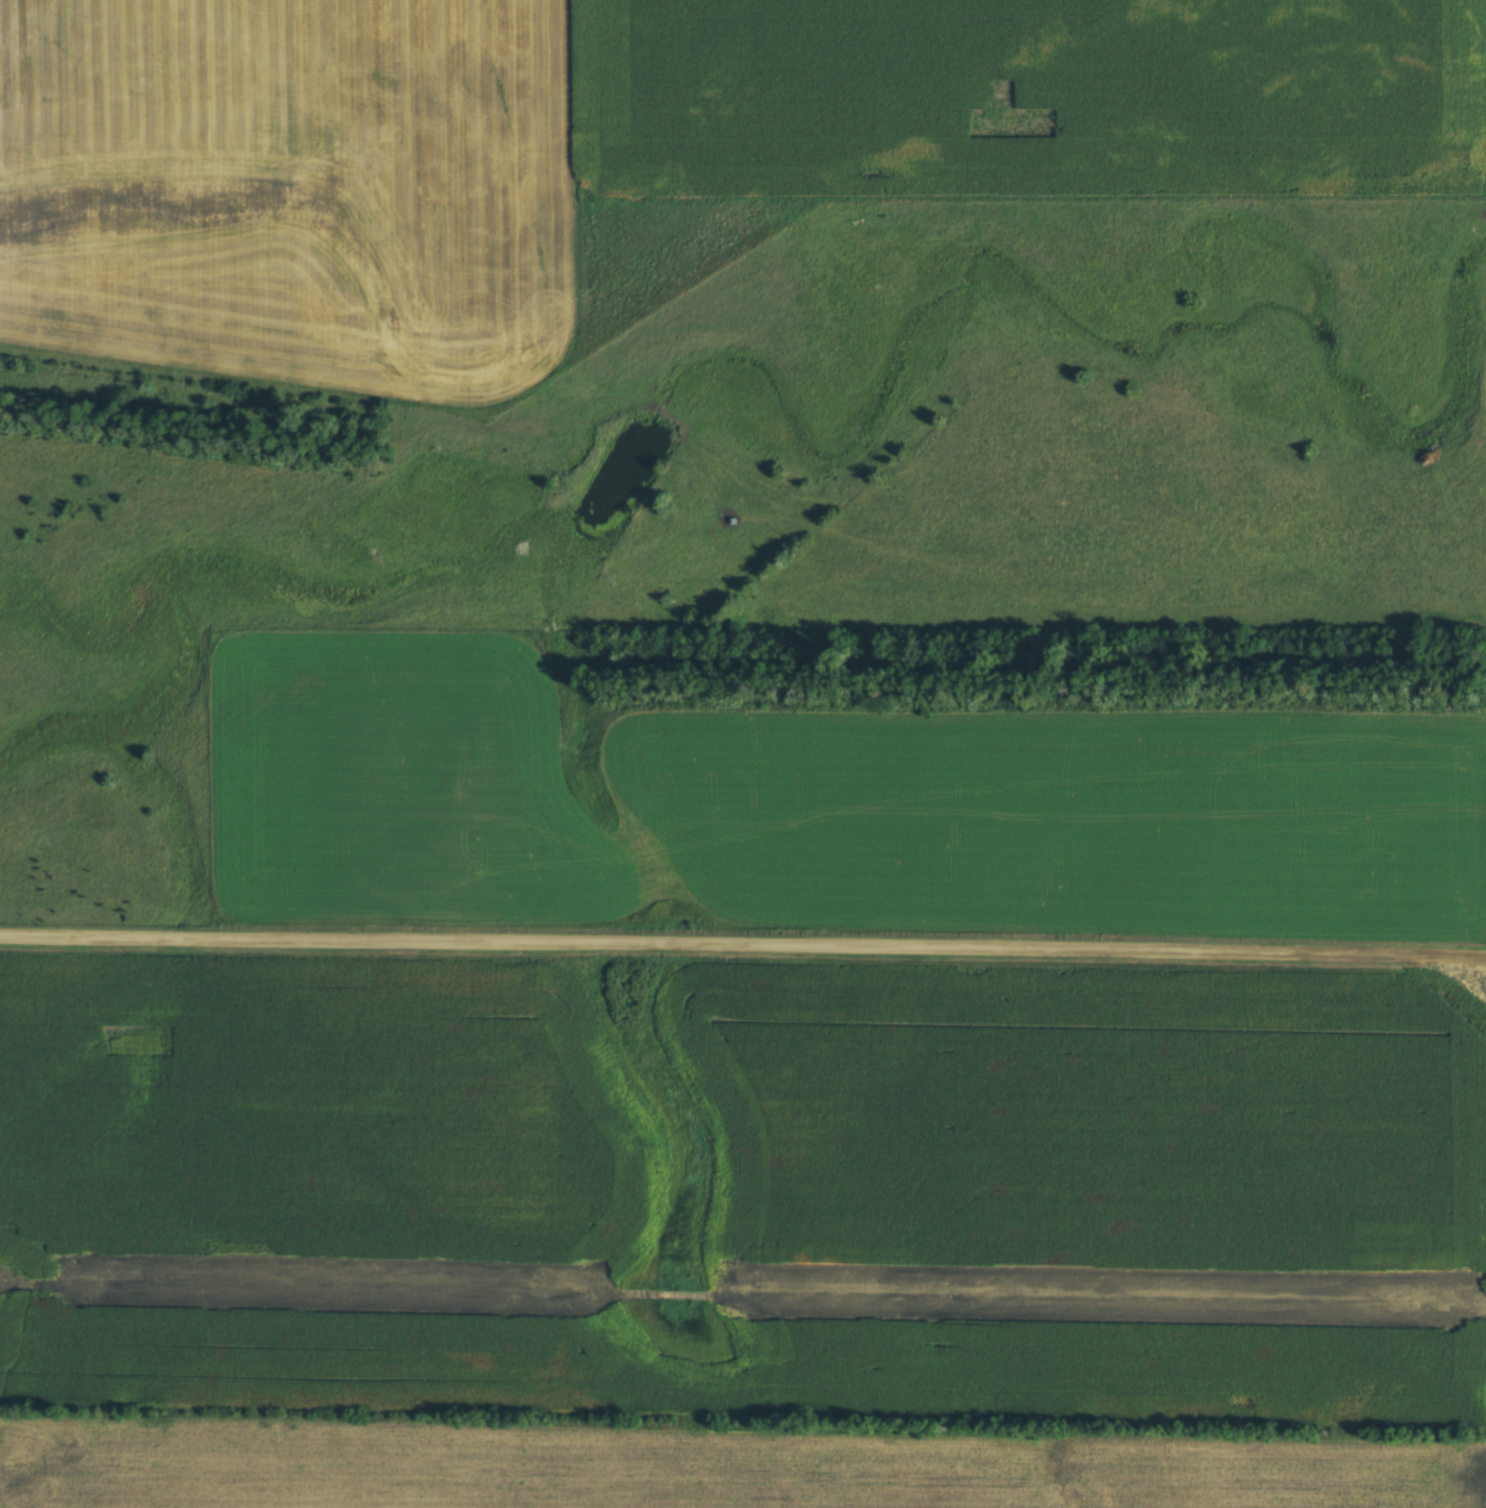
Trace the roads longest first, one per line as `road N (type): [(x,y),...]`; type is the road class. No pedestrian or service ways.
road 1 (tertiary): [(1485,961),(0,942)]

